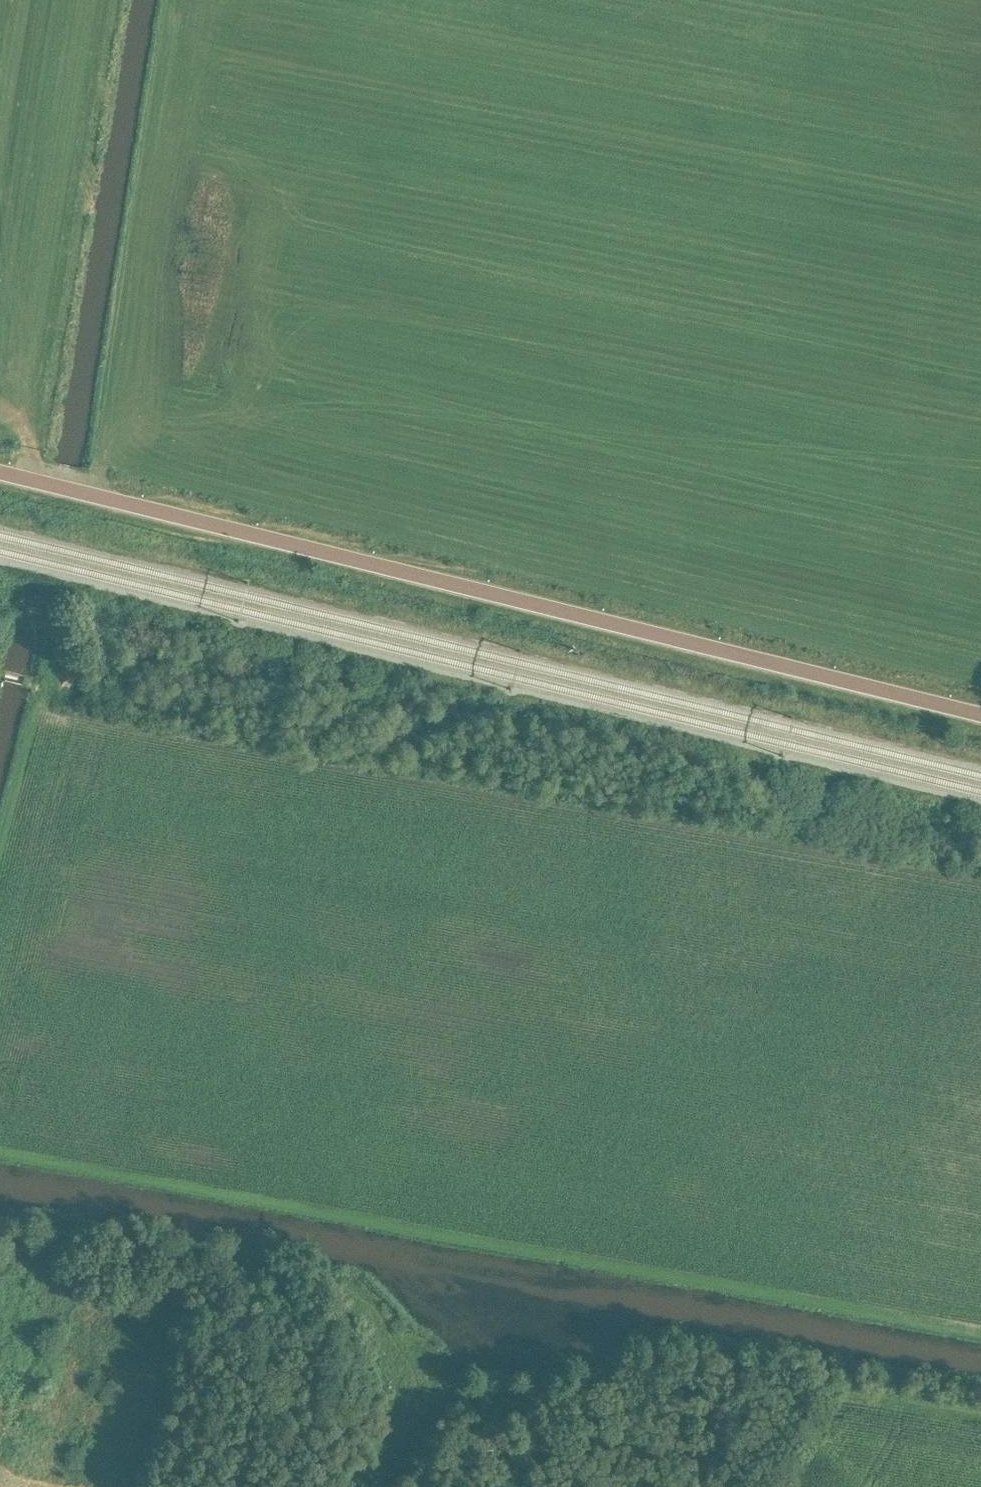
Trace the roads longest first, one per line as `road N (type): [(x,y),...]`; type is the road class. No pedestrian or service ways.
road 1 (unclassified): [(980,714),(0,471)]

